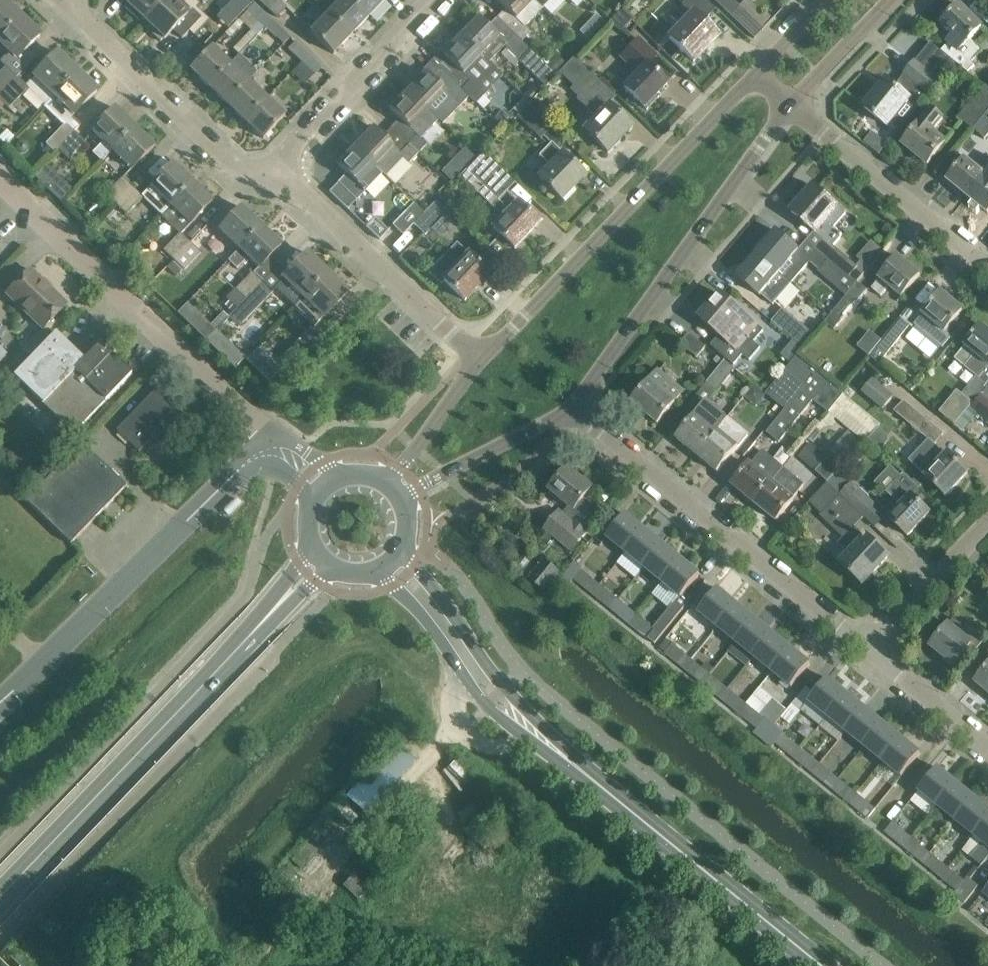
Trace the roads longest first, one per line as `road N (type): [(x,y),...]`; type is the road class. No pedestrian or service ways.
road 1 (unclassified): [(757,73),(482,359)]
road 2 (residential): [(272,443),(262,423),(0,170)]
road 3 (residential): [(868,648),(573,407)]
road 4 (unclassified): [(573,407),(791,104)]
road 5 (unclassified): [(240,469),(90,624),(0,702)]
road 6 (tertiary): [(0,899),(211,678)]
road 7 (tertiary): [(824,965),(589,777)]
road 8 (tertiary): [(374,572),(416,607),(479,697),(589,777)]
road 9 (tertiary): [(589,777),(492,674),(405,546)]
road 10 (residential): [(482,359),(307,195),(265,175)]
road 11 (residential): [(265,175),(224,156),(68,0)]
road 12 (residential): [(987,262),(791,104)]
road 13 (residential): [(265,175),(430,0)]
road 14 (unclassified): [(408,505),(419,487),(573,407)]
road 15 (residential): [(868,648),(987,513)]
road 16 (tertiary): [(308,538),(300,564),(211,678)]
road 17 (tertiary): [(211,678),(315,580),(341,572)]
road 18 (unclassified): [(482,359),(402,467),(381,475)]
road 19 (residential): [(987,748),(868,648)]
road 20 (unclassified): [(791,104),(890,0)]

